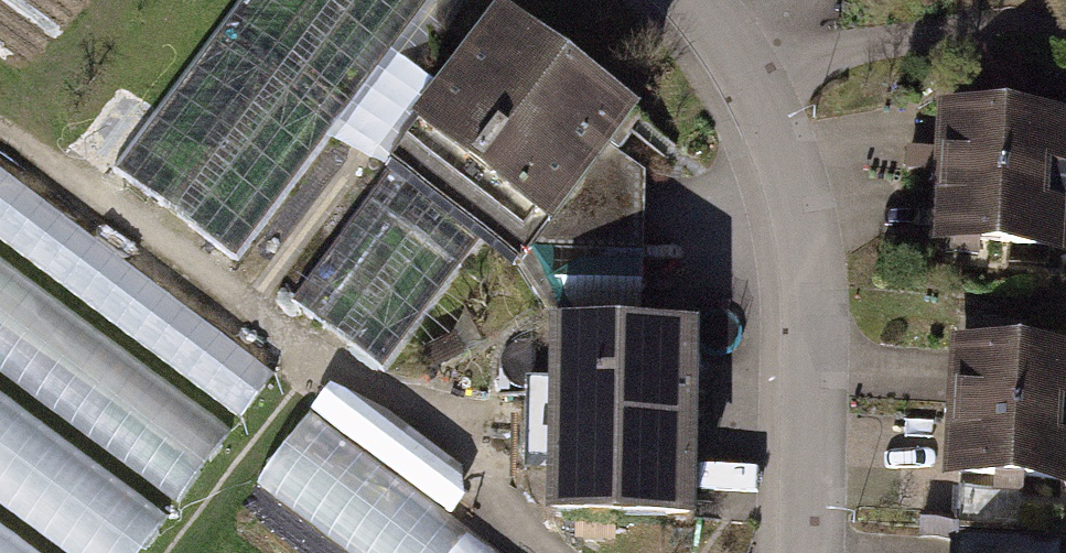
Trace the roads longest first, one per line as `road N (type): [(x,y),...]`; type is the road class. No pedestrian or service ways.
road 1 (residential): [(813,552),(818,310),(802,180),(758,83),(702,0)]
road 2 (track): [(1065,31),(988,25),(758,83)]

